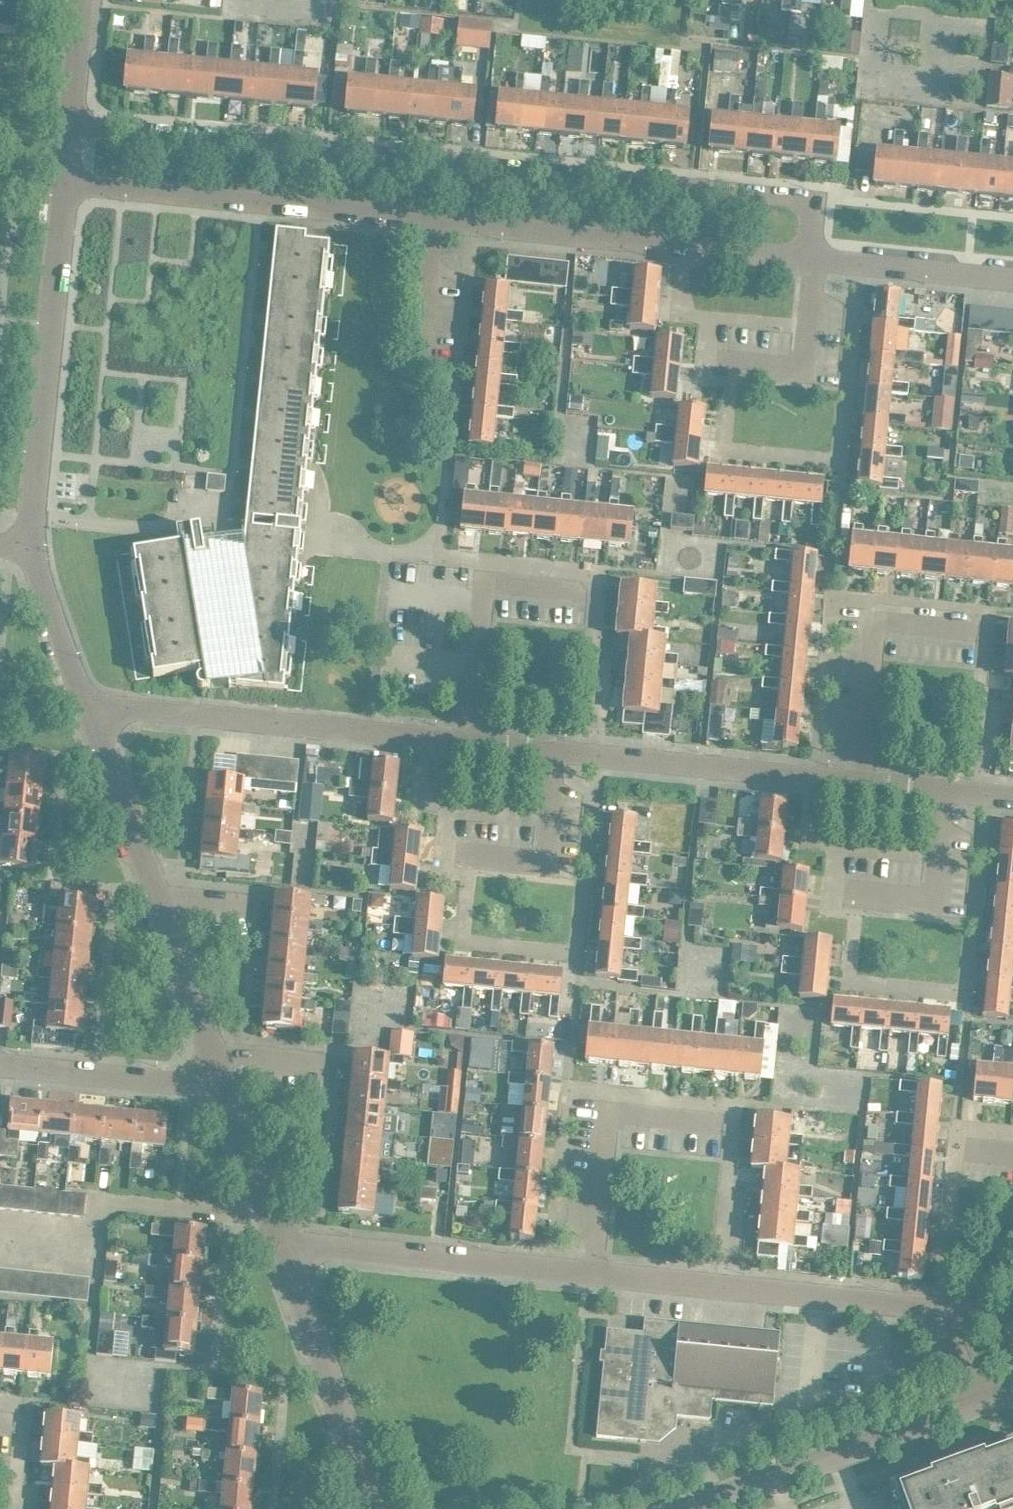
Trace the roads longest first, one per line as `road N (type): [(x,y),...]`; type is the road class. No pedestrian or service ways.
road 1 (residential): [(813,262),(818,203),(70,128)]
road 2 (residential): [(84,704),(471,743)]
road 3 (residential): [(813,262),(436,226)]
road 4 (residential): [(436,226),(63,190)]
road 5 (residential): [(25,553),(63,190)]
road 6 (residential): [(977,1403),(938,1309),(722,1288)]
road 7 (residential): [(593,1275),(278,1246)]
road 8 (residential): [(374,1508),(278,1246)]
road 9 (residential): [(471,743),(483,576),(592,587)]
road 10 (residential): [(849,782),(868,616),(975,629)]
road 11 (residential): [(593,1275),(612,1111),(715,1120)]
road 12 (residential): [(600,757),(849,782)]
road 13 (residential): [(221,1088),(0,1064)]
road 14 (residential): [(454,857),(551,868),(561,753)]
road 15 (residential): [(153,897),(84,704)]
road 16 (residential): [(1012,282),(813,262)]
road 17 (residential): [(852,900),(933,908),(943,791)]
road 18 (residential): [(728,366),(801,375),(813,262)]
road 19 (residential): [(722,1288),(734,1134),(715,1120)]
road 20 (residential): [(988,796),(995,716),(978,684),(984,639),(975,629)]
road 21 (residential): [(211,1062),(153,897)]
road 22 (residential): [(600,757),(603,670),(592,587)]
road 23 (residential): [(278,1246),(221,1088)]
road 24 (residential): [(84,704),(25,553)]
road 25 (residential): [(977,1403),(836,1454)]
road 26 (residential): [(722,1288),(593,1275)]
road 27 (residential): [(70,128),(83,0)]

